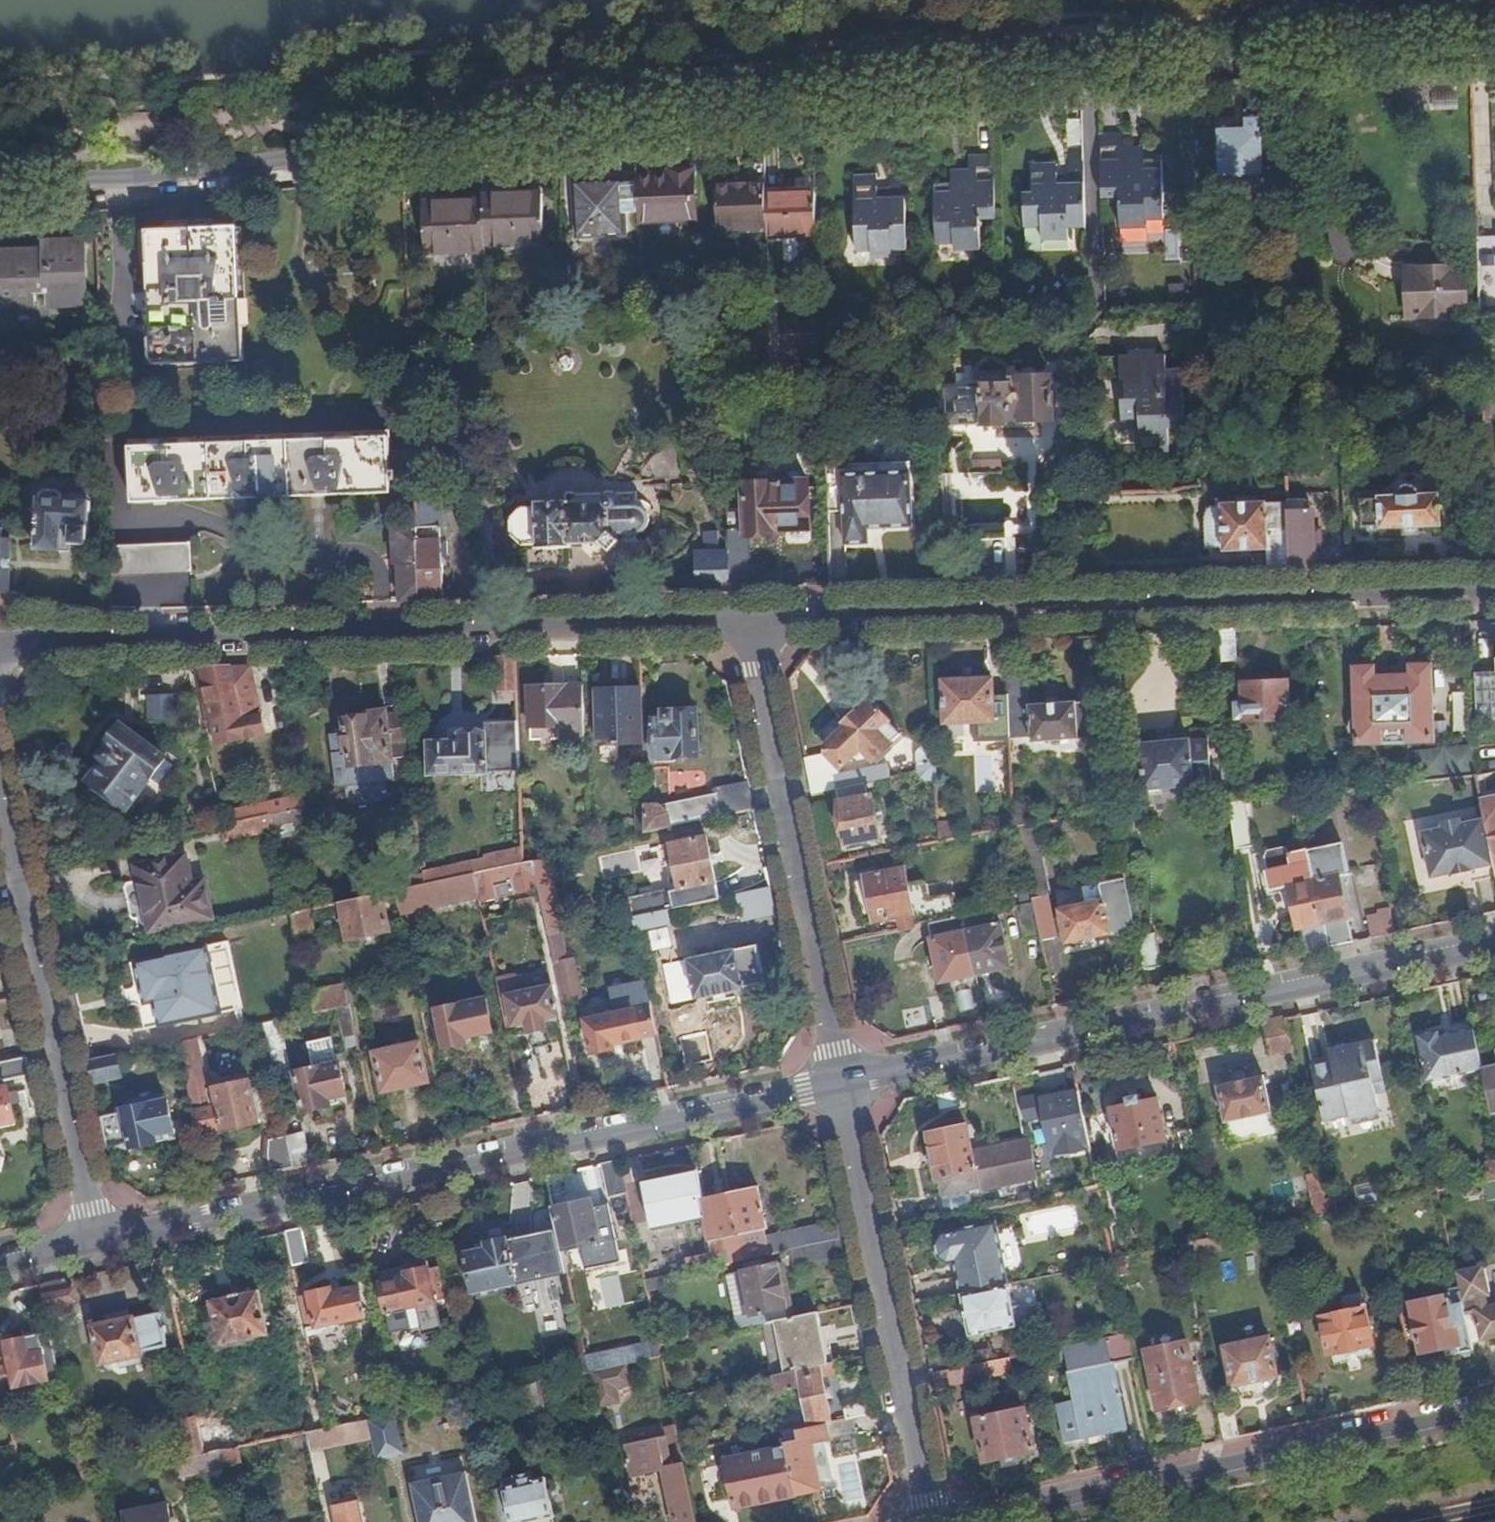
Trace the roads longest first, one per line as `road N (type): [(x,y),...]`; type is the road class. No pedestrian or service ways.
road 1 (residential): [(1494,32),(1289,33),(1231,55),(1142,47),(359,136),(301,161),(126,176),(0,176)]
road 2 (tertiary): [(841,1087),(100,1246)]
road 3 (residential): [(1494,592),(745,620)]
road 4 (residential): [(745,620),(0,649)]
road 5 (tertiary): [(1494,946),(841,1087)]
road 6 (residential): [(990,1521),(1494,1414)]
road 7 (residential): [(745,620),(841,1087)]
road 8 (residential): [(100,1246),(0,785)]
road 9 (residential): [(841,1087),(931,1521)]

